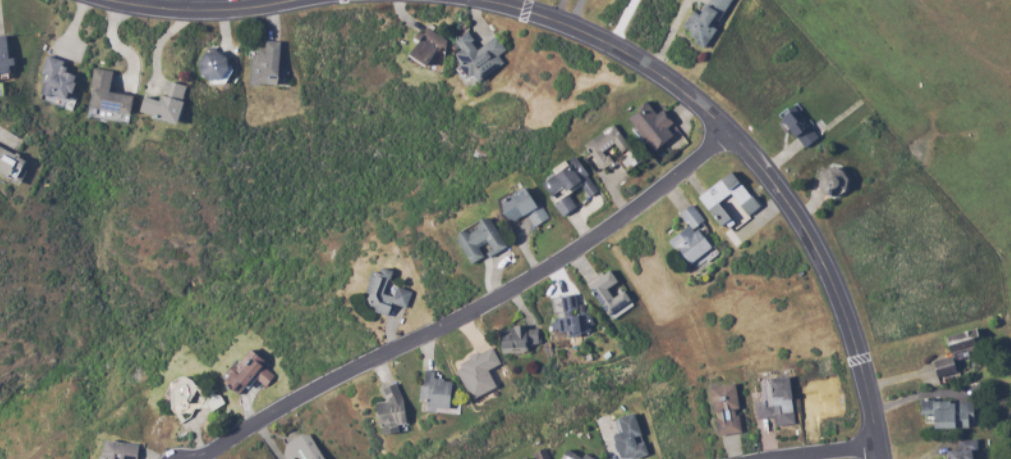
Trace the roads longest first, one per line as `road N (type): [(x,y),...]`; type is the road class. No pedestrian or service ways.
road 1 (residential): [(880,458),(841,304),(799,221),(756,162),(678,89),(619,51),(555,22),(472,0)]
road 2 (residential): [(729,133),(544,271),(286,405),(201,458)]
road 3 (residential): [(298,0),(198,12),(105,0)]

